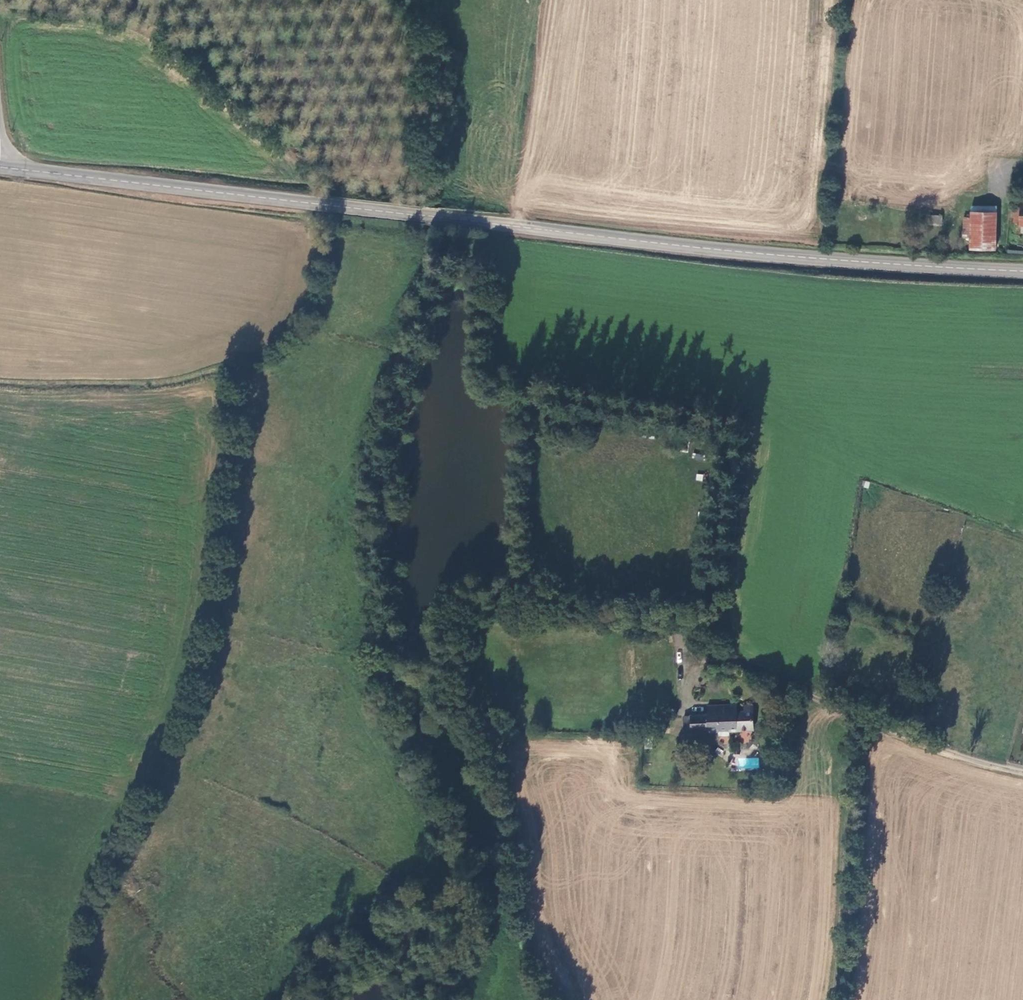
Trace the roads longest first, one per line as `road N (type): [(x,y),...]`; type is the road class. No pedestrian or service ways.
road 1 (secondary): [(1022,271),(821,261),(0,167)]
road 2 (unclassified): [(1022,769),(722,662),(691,680),(690,706)]

